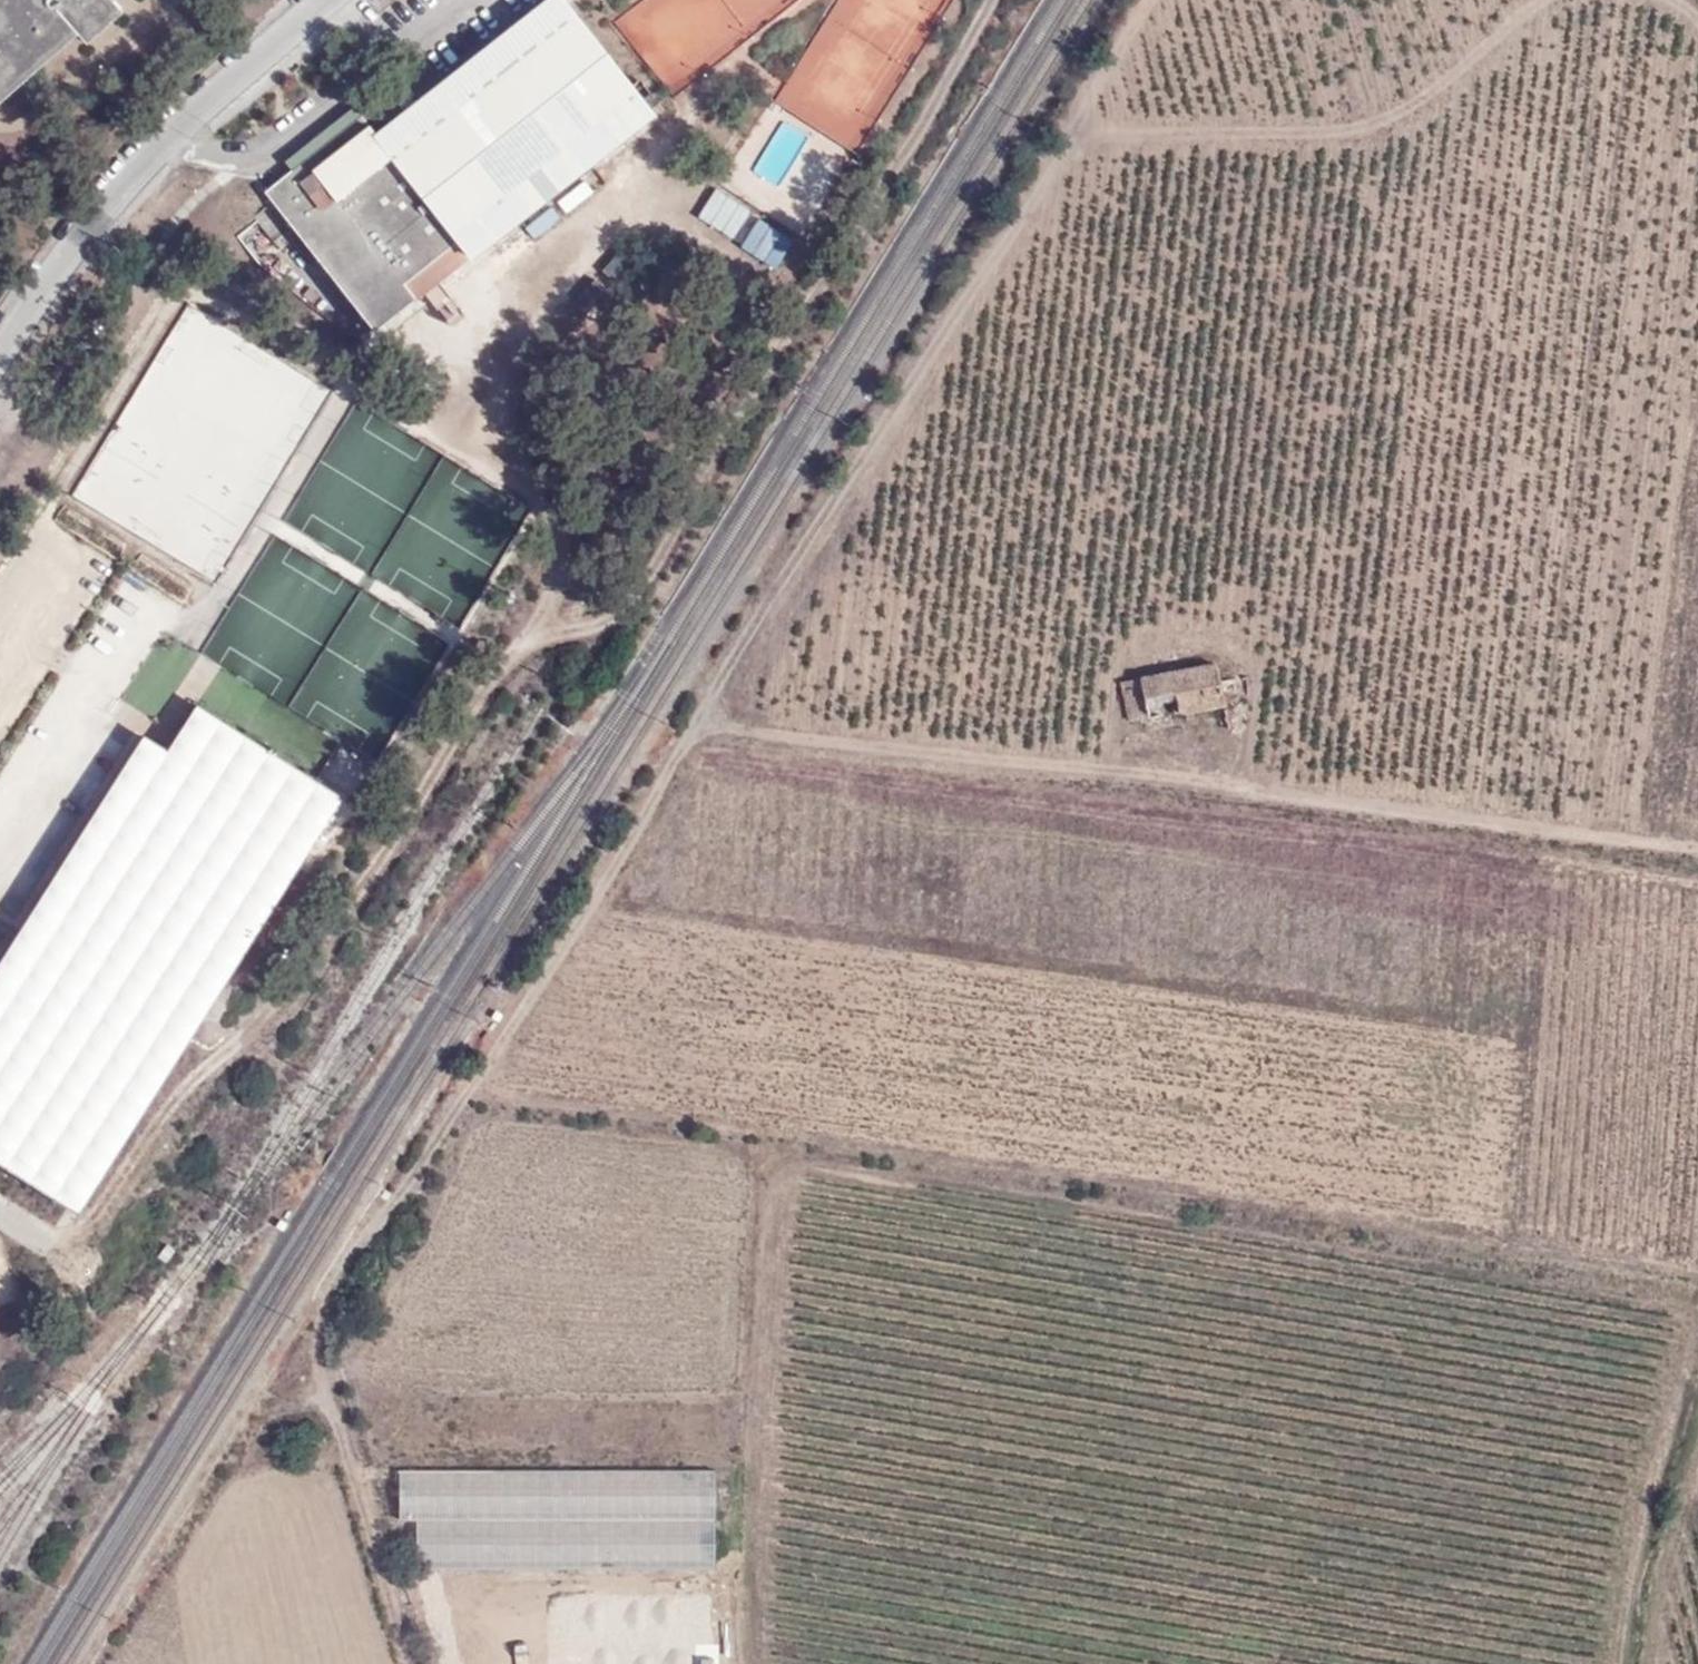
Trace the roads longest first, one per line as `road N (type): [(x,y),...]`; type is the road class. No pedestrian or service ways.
road 1 (tertiary): [(0,354),(113,204),(327,0)]

